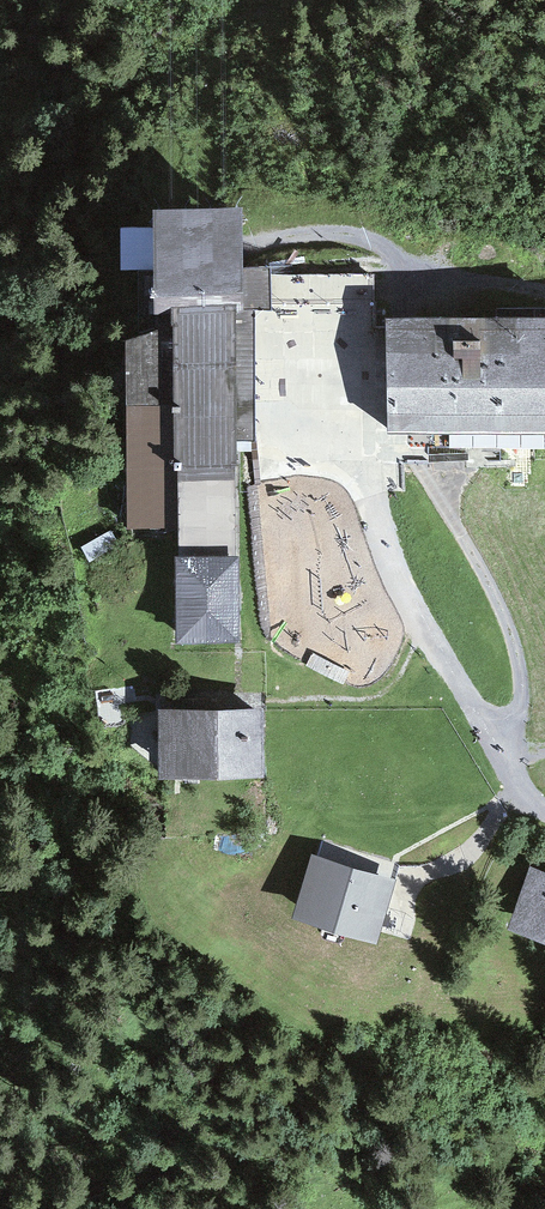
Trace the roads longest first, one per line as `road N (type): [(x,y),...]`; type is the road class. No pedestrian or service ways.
road 1 (track): [(373,496),(432,640),(503,762),(544,814)]
road 2 (track): [(503,762),(520,709),(520,663),(495,596),(421,468)]
road 3 (track): [(242,243),(366,240),(439,274),(544,293)]

